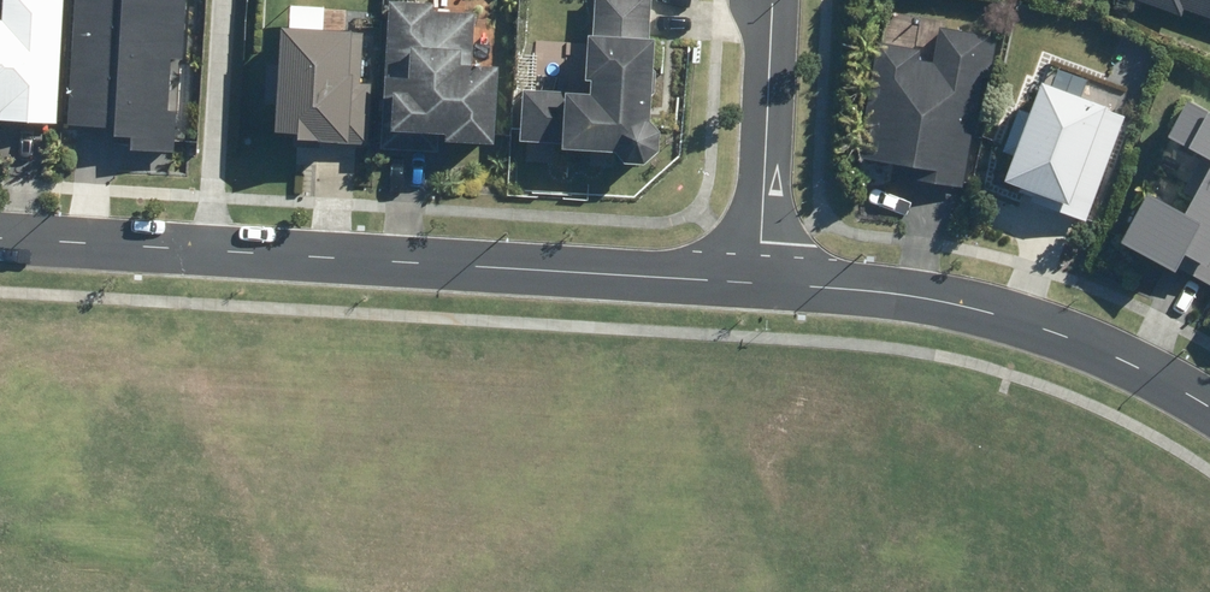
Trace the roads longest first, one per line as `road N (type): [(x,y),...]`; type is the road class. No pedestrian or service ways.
road 1 (tertiary): [(752,279),(0,237)]
road 2 (tertiary): [(1209,409),(1165,380),(1038,326),(947,299),(752,279)]
road 3 (residential): [(766,0),(752,279)]

